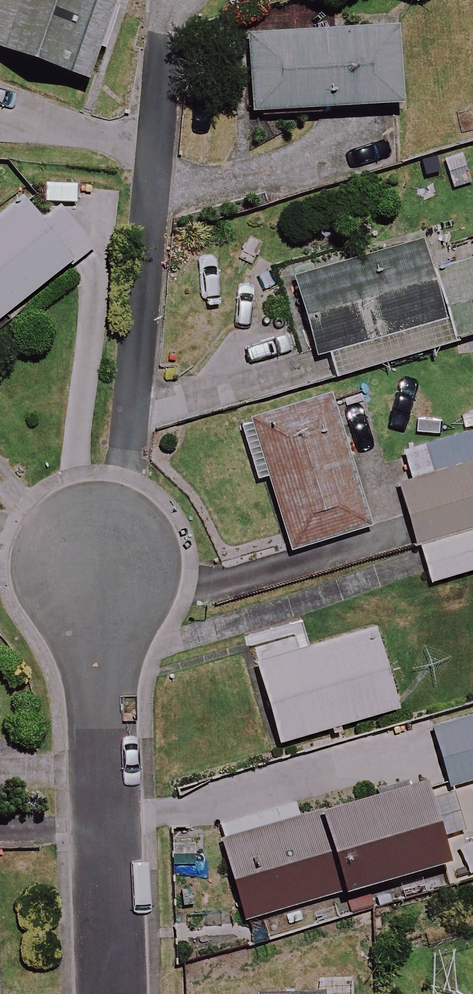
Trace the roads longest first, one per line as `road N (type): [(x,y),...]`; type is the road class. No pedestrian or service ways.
road 1 (residential): [(108,551),(115,993)]

